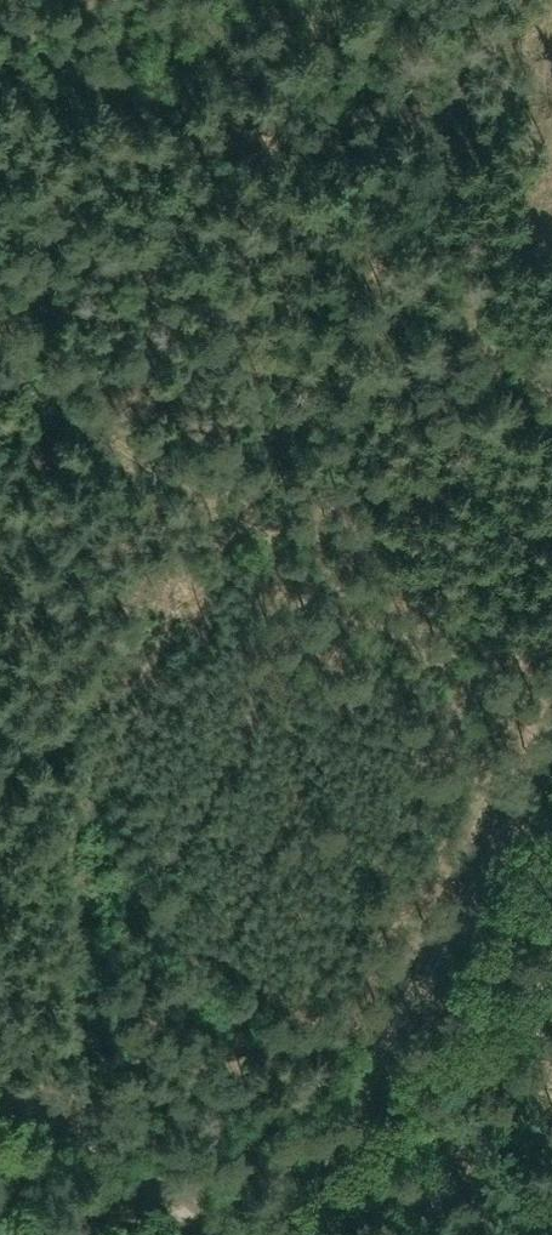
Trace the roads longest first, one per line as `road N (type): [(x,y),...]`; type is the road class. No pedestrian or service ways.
road 1 (track): [(551,370),(0,2)]
road 2 (track): [(0,364),(131,457),(551,725)]
road 3 (track): [(551,763),(295,1234)]
road 4 (track): [(0,1073),(240,1234)]

